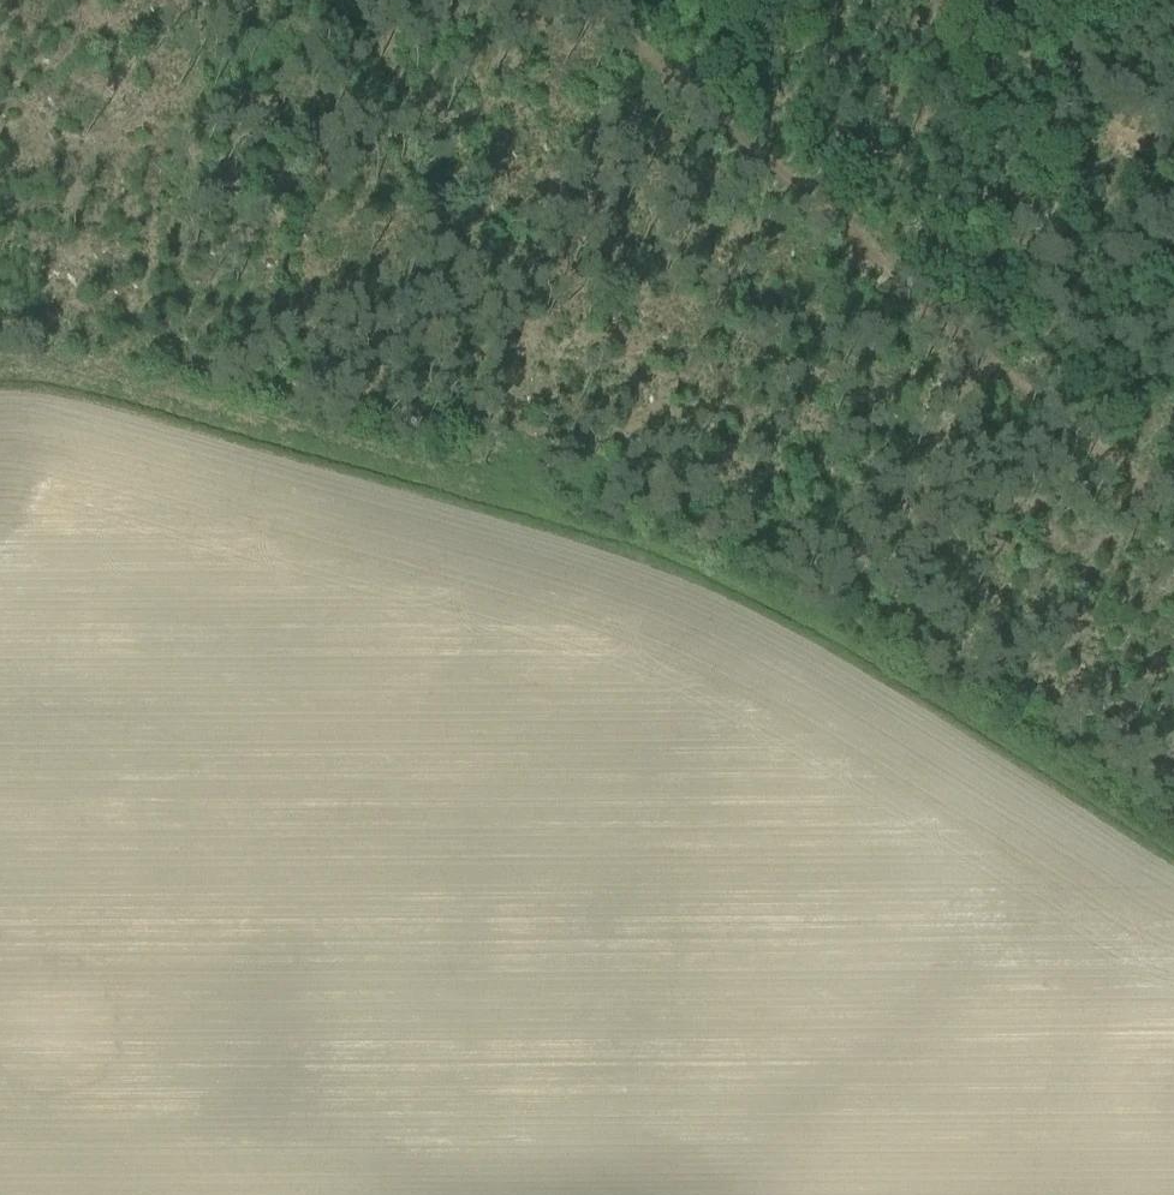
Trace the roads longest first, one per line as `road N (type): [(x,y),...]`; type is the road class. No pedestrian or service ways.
road 1 (track): [(585,0),(972,344),(1064,135),(1173,186)]

